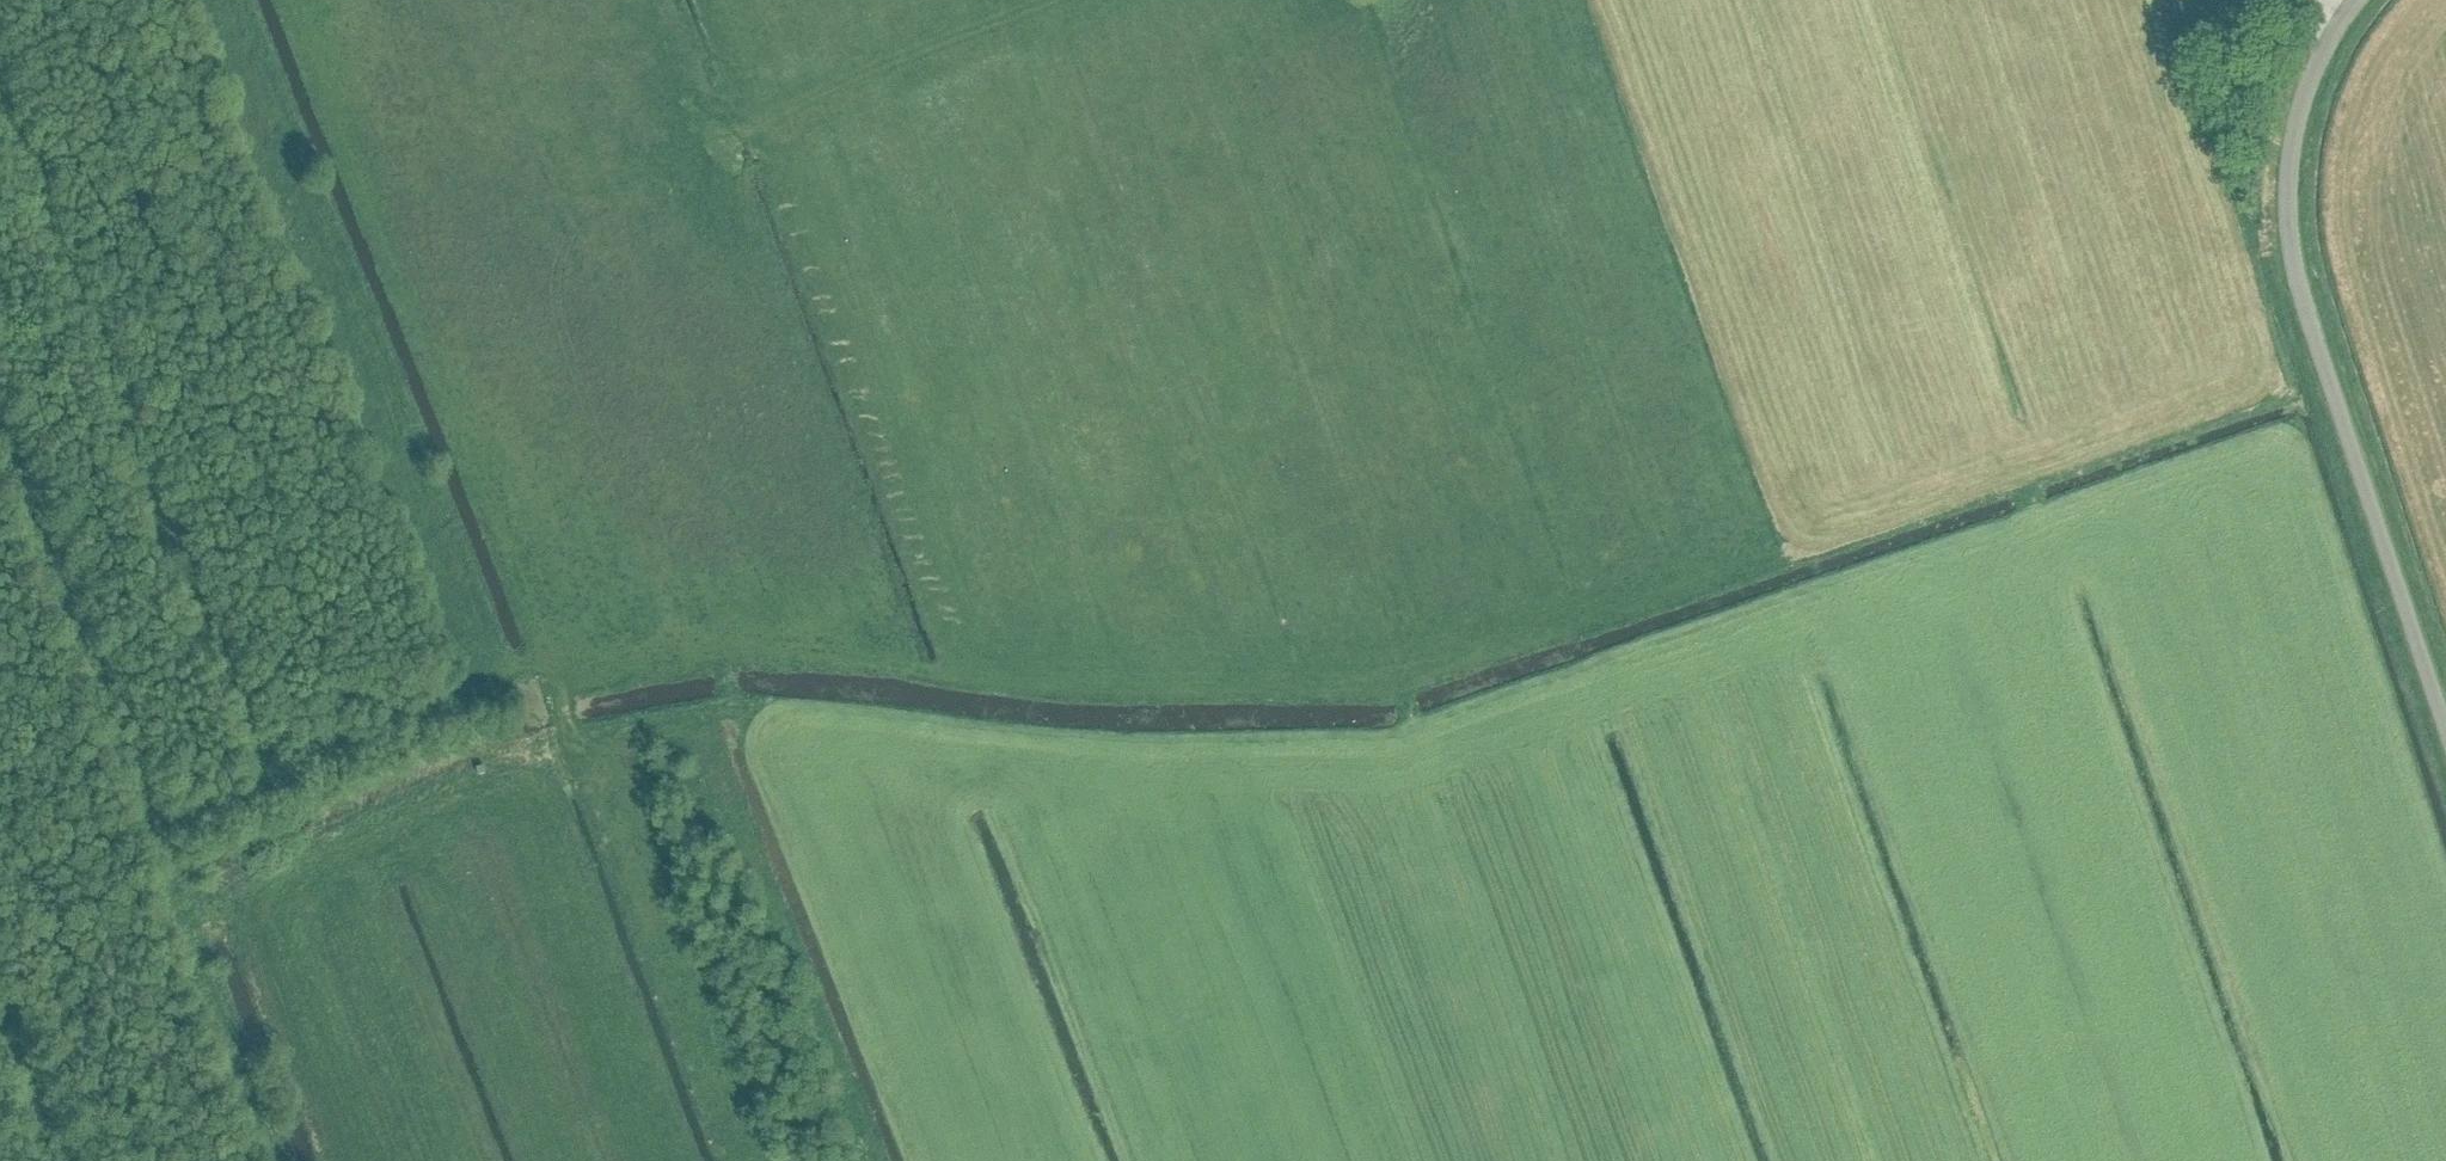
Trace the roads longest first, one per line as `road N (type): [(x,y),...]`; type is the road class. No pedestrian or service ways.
road 1 (unclassified): [(2445,733),(2290,248),(2290,156),(2300,105),(2353,0)]

